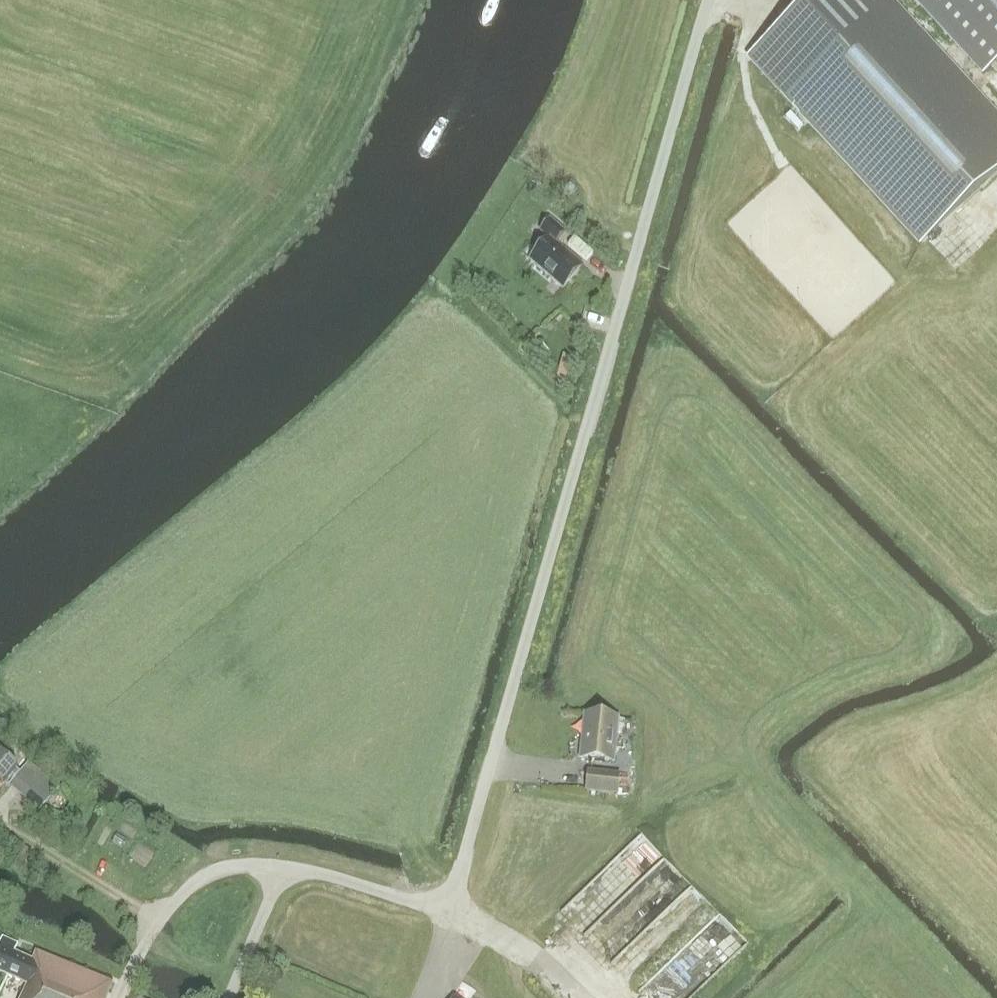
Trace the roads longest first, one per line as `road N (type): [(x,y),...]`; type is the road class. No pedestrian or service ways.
road 1 (unclassified): [(450,909),(709,0)]
road 2 (unclassified): [(450,909),(306,869),(241,864),(192,885),(143,949)]
road 3 (track): [(783,164),(748,96),(744,65),(765,1)]
road 4 (unclassified): [(593,997),(450,909)]

